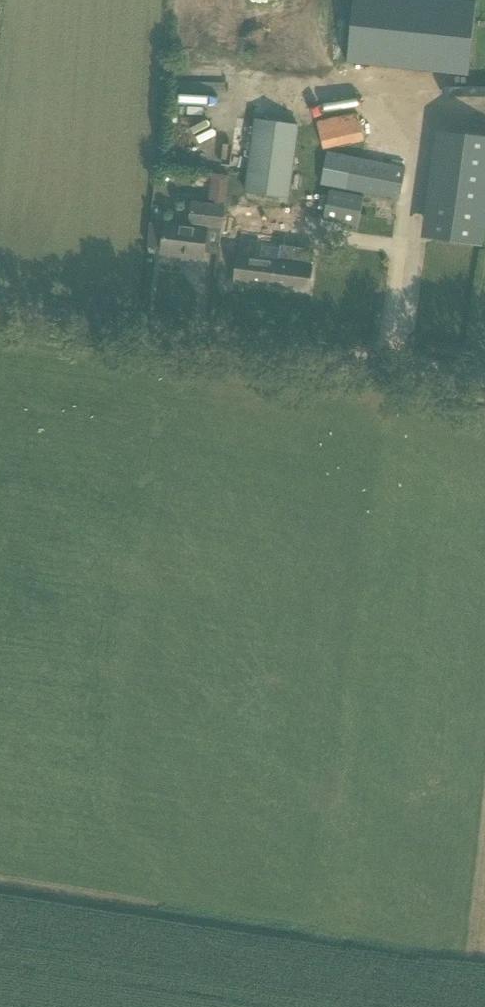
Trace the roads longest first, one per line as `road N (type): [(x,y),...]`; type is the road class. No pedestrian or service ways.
road 1 (unclassified): [(484,386),(0,311)]

